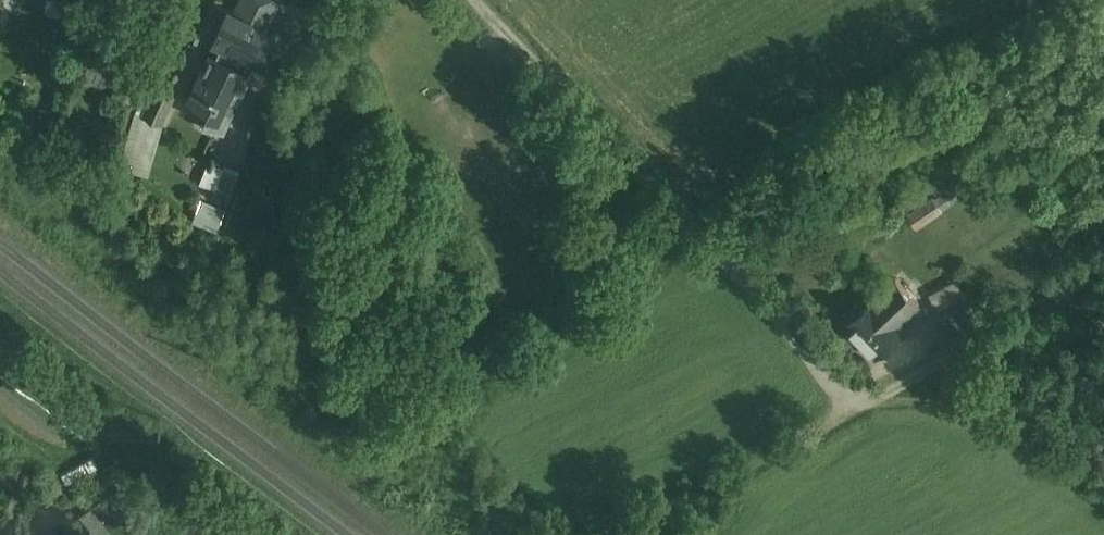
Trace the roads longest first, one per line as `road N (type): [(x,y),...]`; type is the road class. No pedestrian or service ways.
road 1 (residential): [(478,0),(863,402)]

